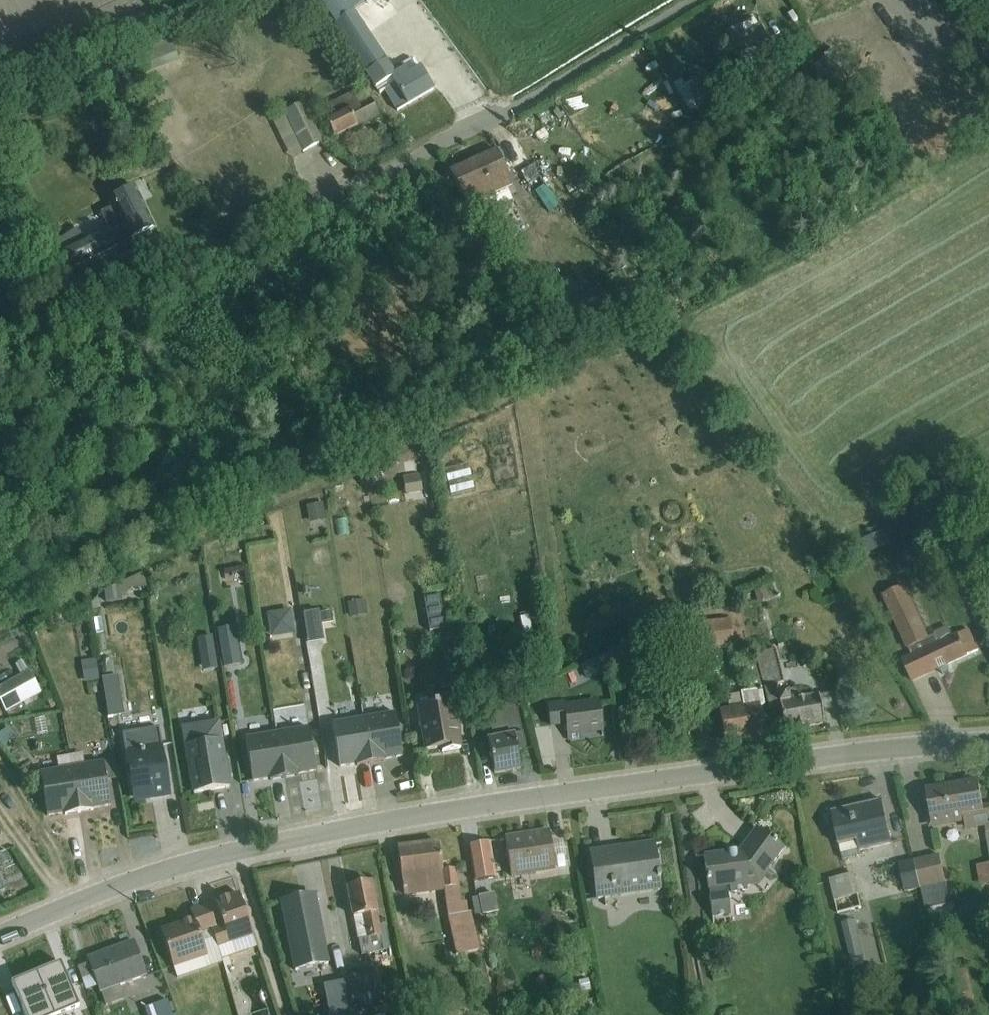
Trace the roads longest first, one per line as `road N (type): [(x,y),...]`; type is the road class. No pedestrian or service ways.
road 1 (unclassified): [(0,936),(221,855),(346,829),(902,748),(988,744)]
road 2 (unclassified): [(694,0),(518,109),(65,314)]
road 3 (track): [(236,852),(291,1014)]
road 4 (track): [(0,801),(73,904)]

